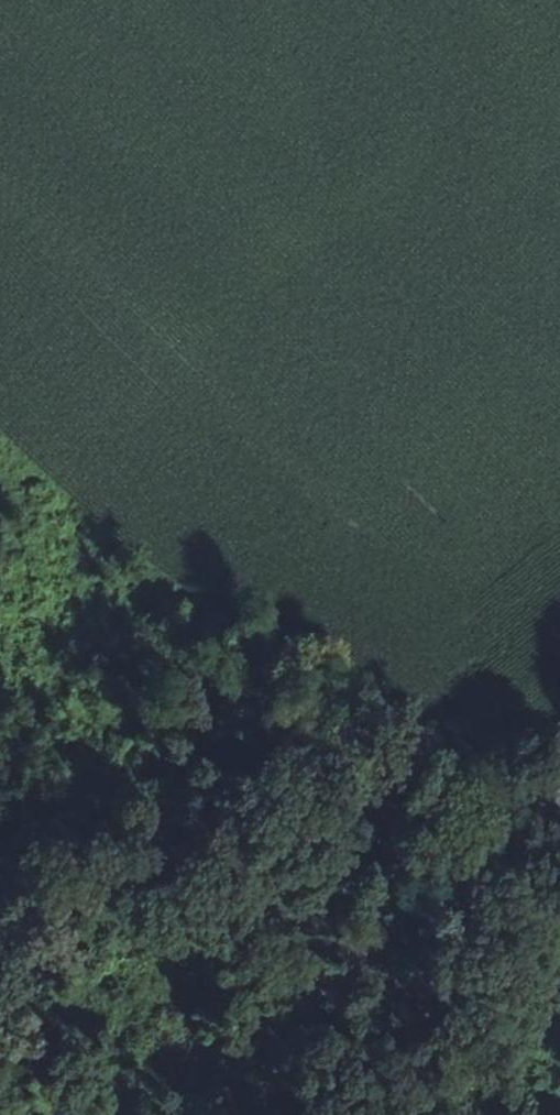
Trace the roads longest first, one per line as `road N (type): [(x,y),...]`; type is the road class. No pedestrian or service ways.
road 1 (track): [(190,1114),(559,775)]

